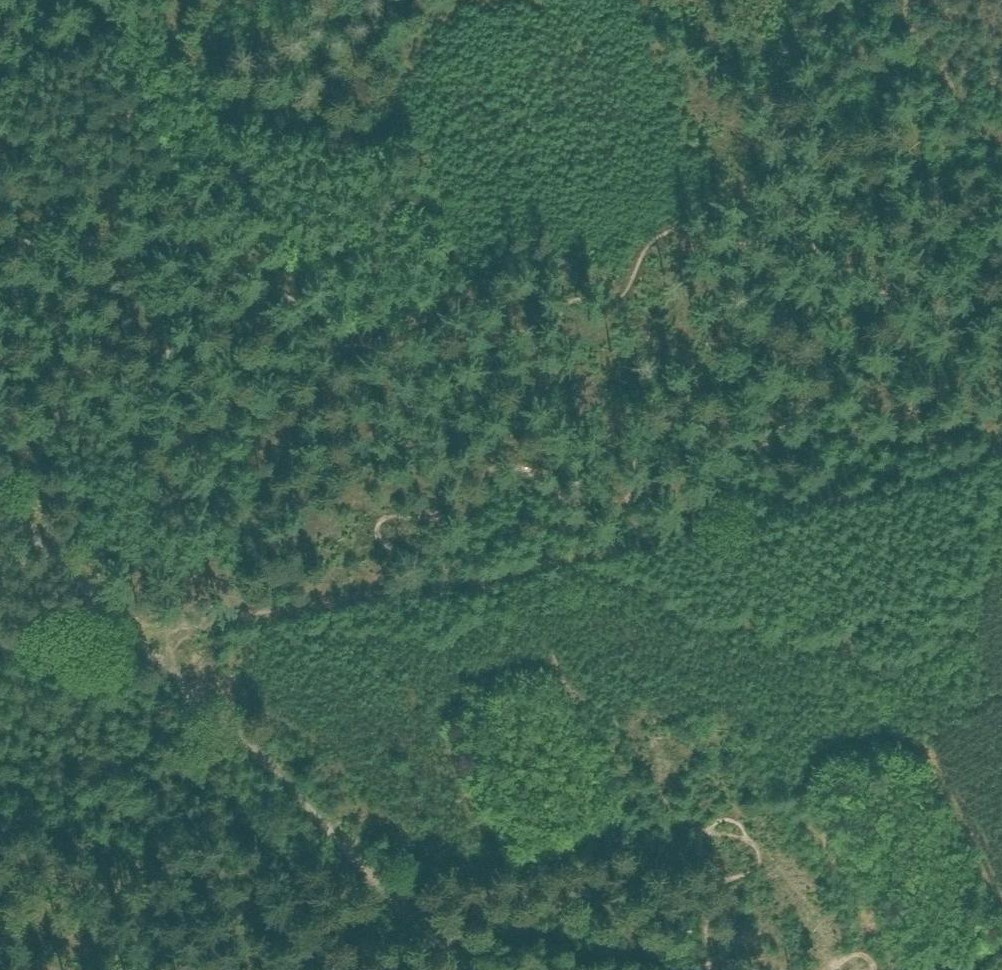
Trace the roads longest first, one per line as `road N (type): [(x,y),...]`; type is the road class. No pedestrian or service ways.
road 1 (track): [(1001,443),(141,636)]
road 2 (track): [(141,636),(459,969)]
road 3 (track): [(873,0),(899,85),(981,189),(1001,204)]
road 4 (track): [(141,636),(0,503)]
road 5 (track): [(0,657),(141,636)]

